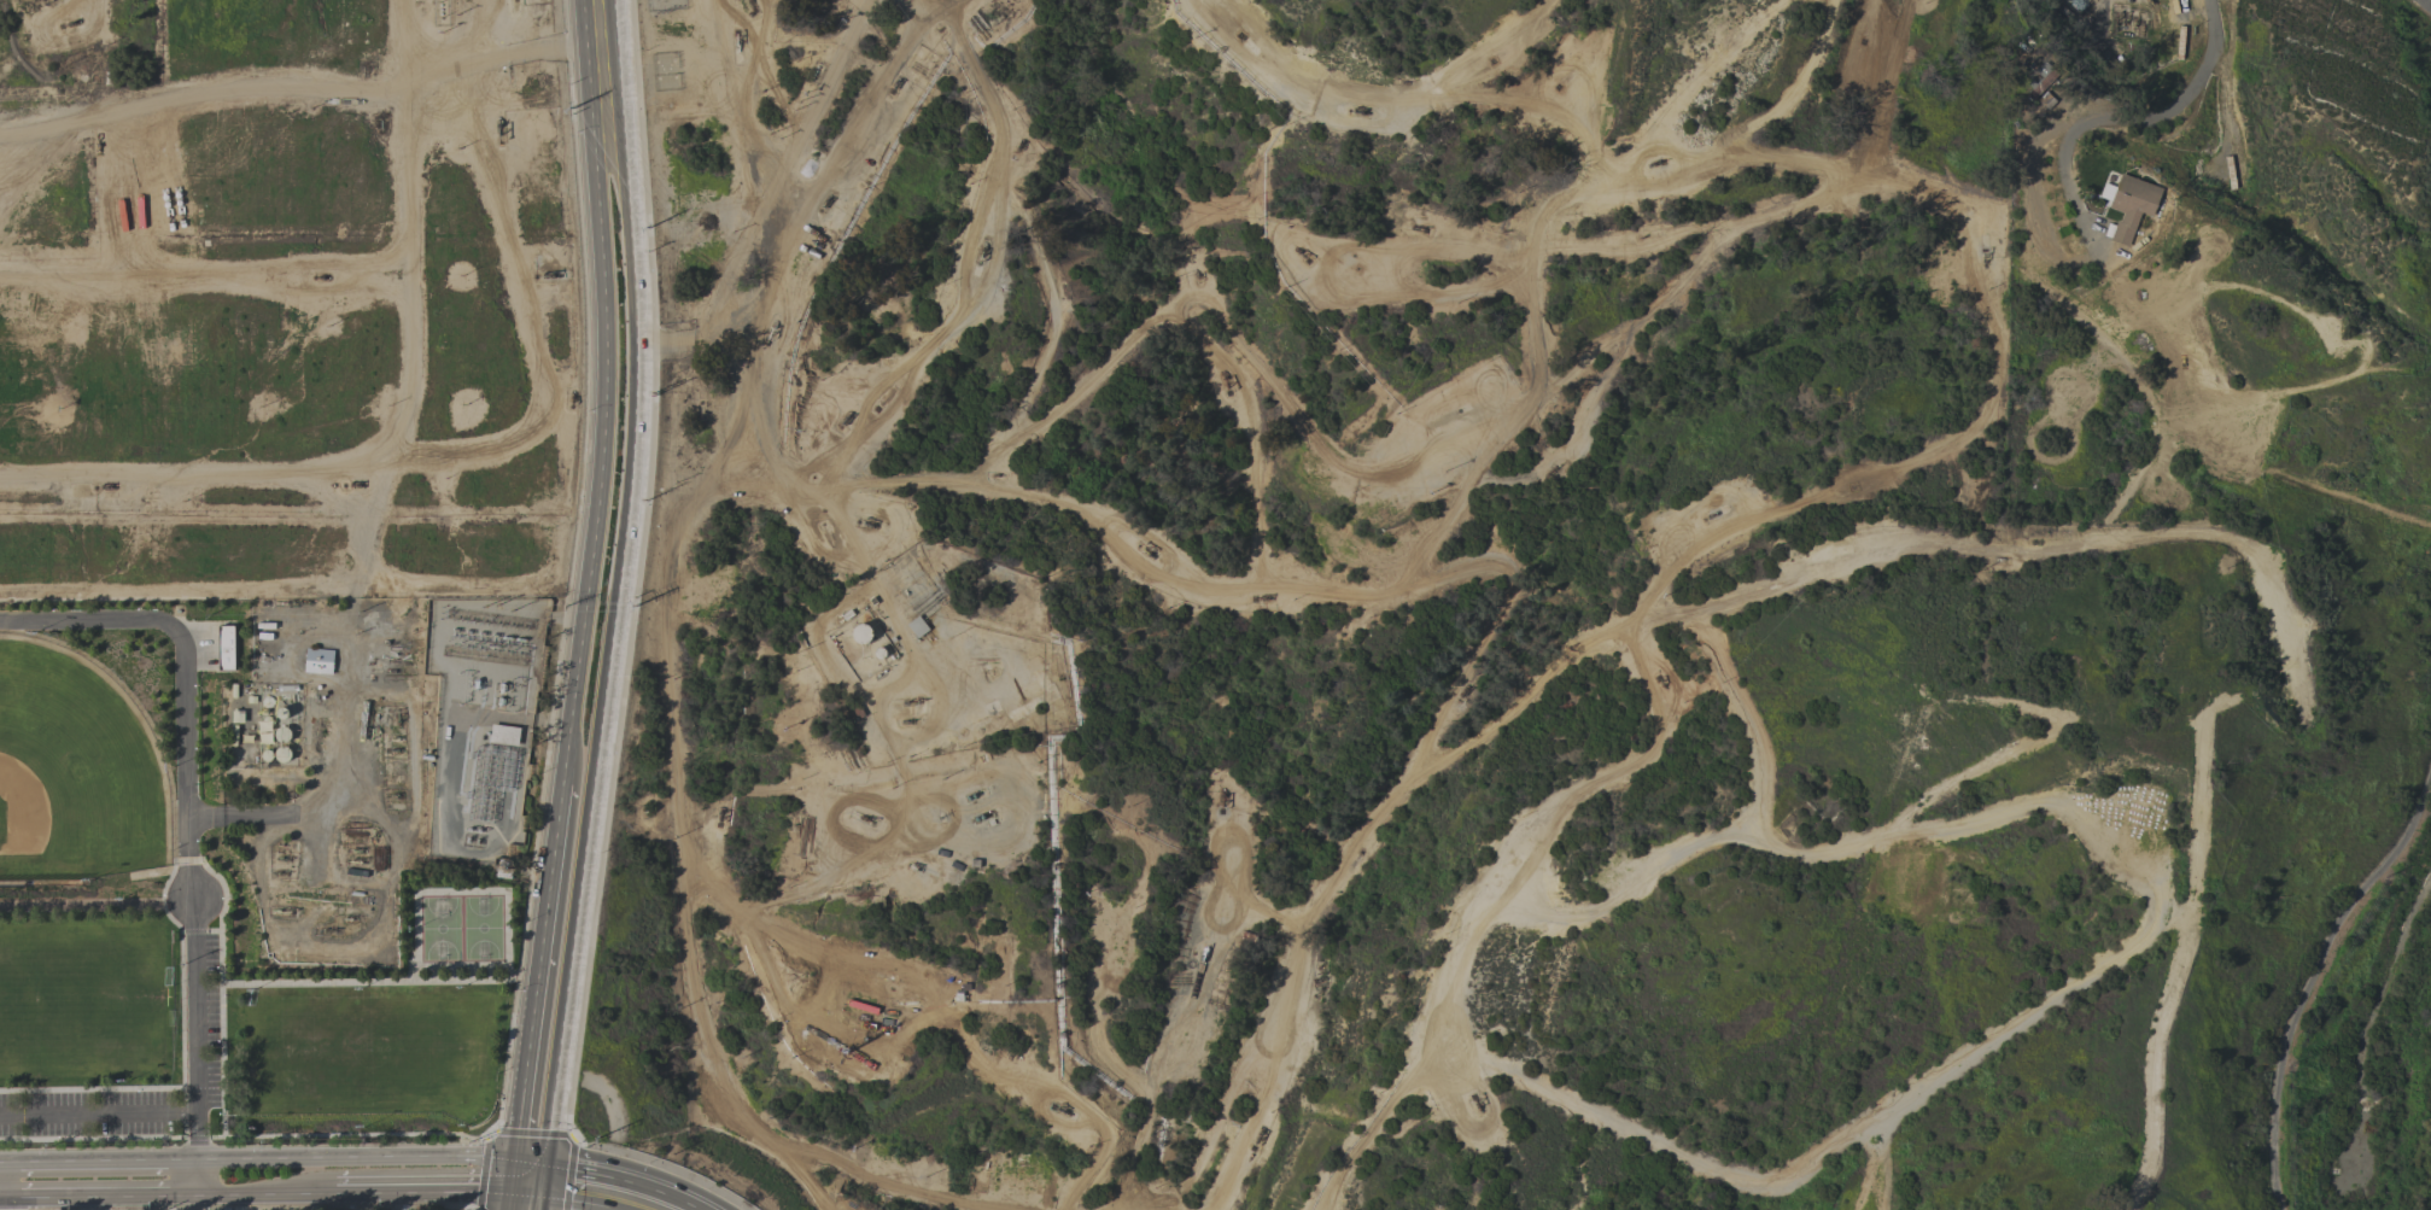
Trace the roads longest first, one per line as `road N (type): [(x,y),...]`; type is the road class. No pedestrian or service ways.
road 1 (primary): [(542,1186),(633,409),(623,136),(601,51)]
road 2 (primary): [(601,51),(591,104),(602,445),(563,779)]
road 3 (primary): [(563,779),(508,1181)]
road 4 (tertiary): [(508,1181),(480,1156),(197,1161)]
road 5 (tertiary): [(197,1161),(0,1164)]
road 6 (tertiary): [(18,1197),(198,1194)]
road 7 (tertiary): [(332,1194),(477,1192),(508,1181)]
road 8 (tertiary): [(198,1194),(332,1194)]

